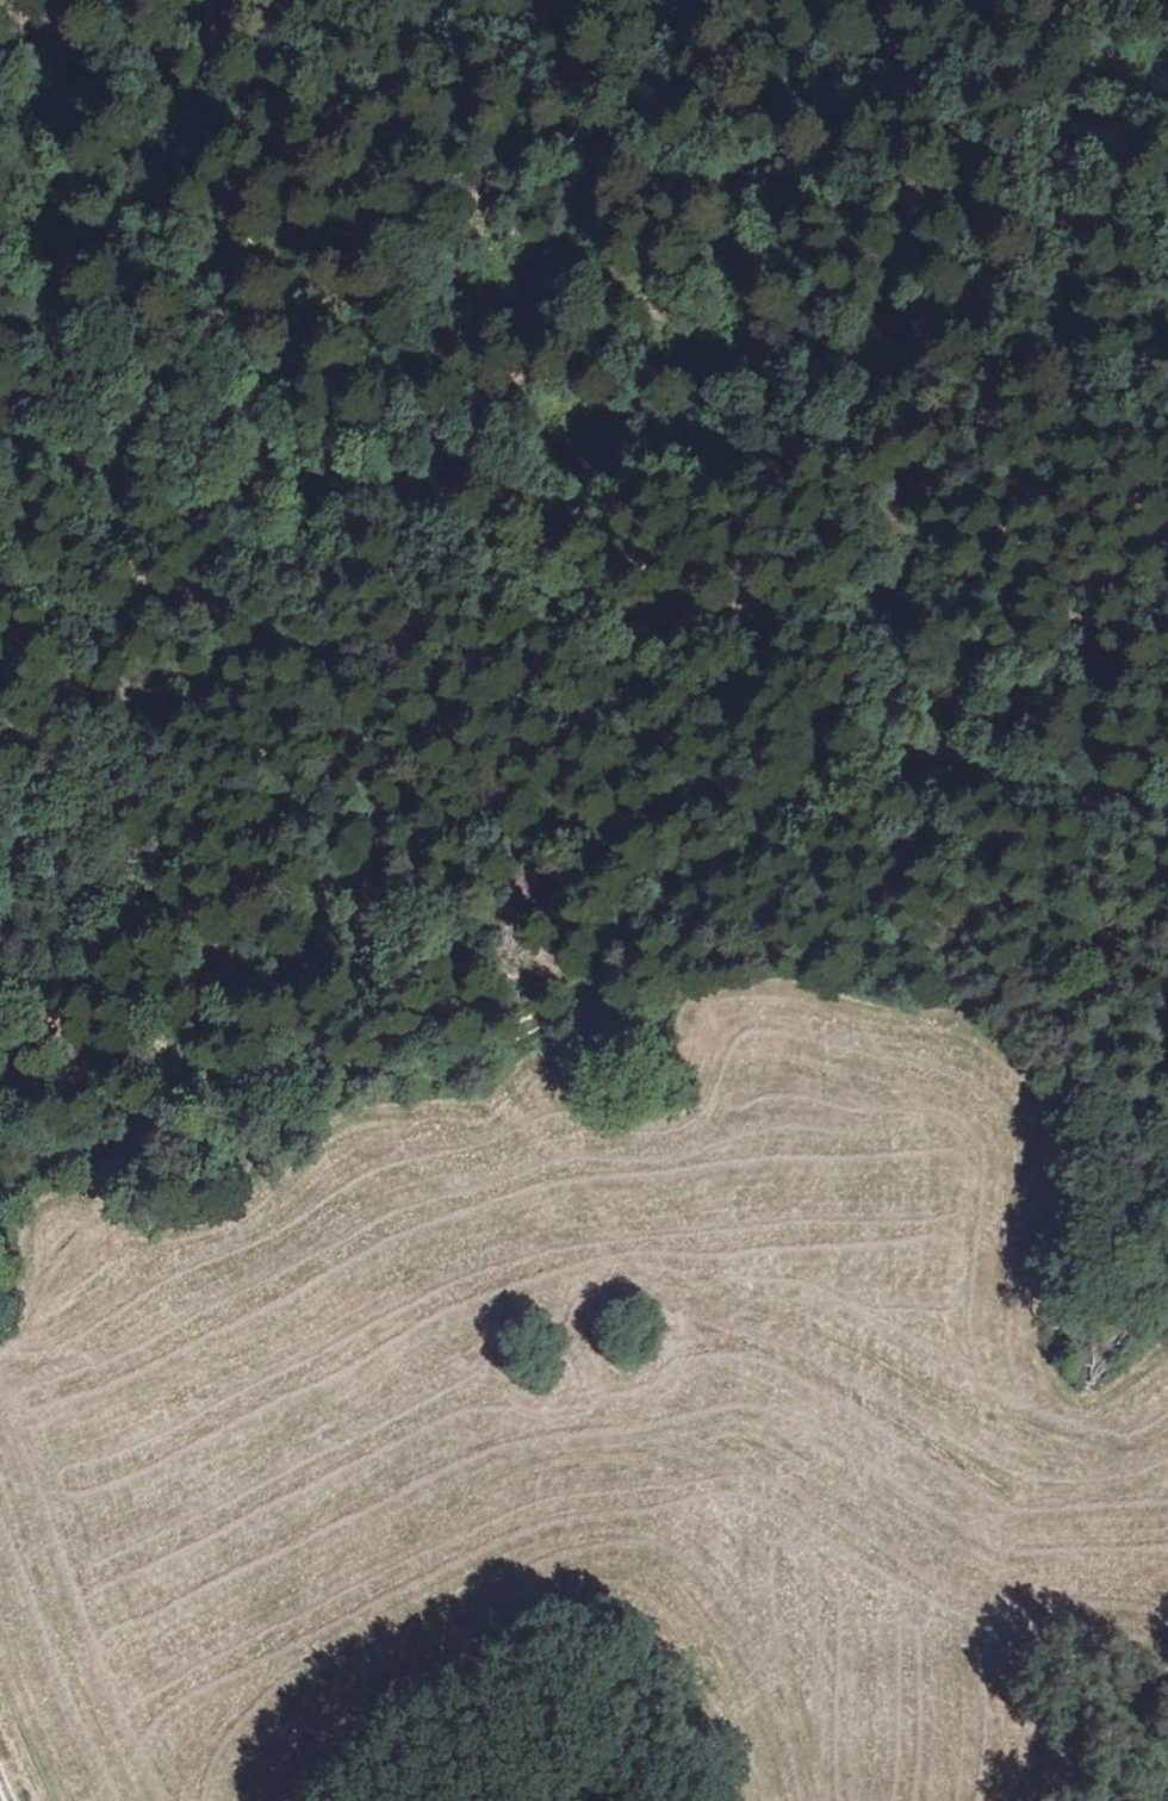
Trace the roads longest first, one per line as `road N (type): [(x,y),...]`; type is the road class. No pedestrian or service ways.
road 1 (track): [(1167,786),(934,747),(832,777),(649,906),(518,1024),(430,1054),(244,1060),(182,1026),(90,693),(0,433)]

